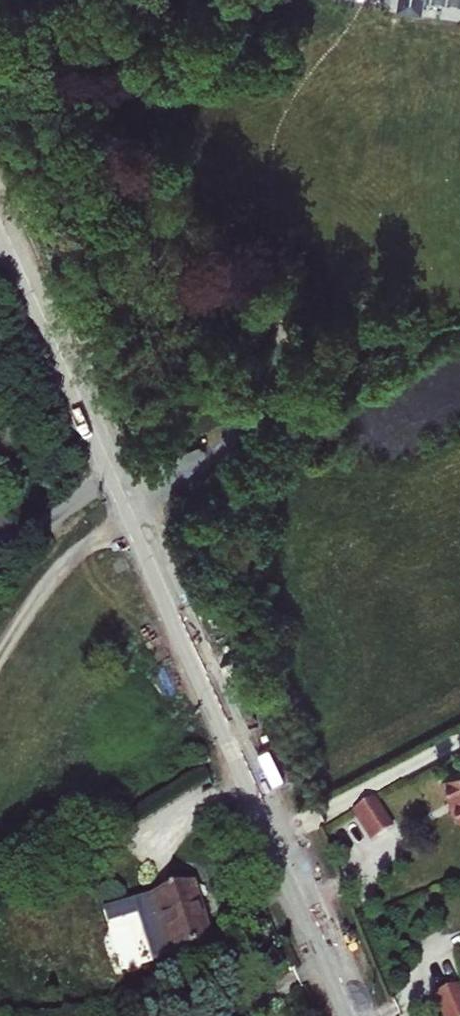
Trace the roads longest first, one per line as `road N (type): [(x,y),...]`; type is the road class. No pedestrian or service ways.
road 1 (secondary): [(356,1015),(0,219)]

